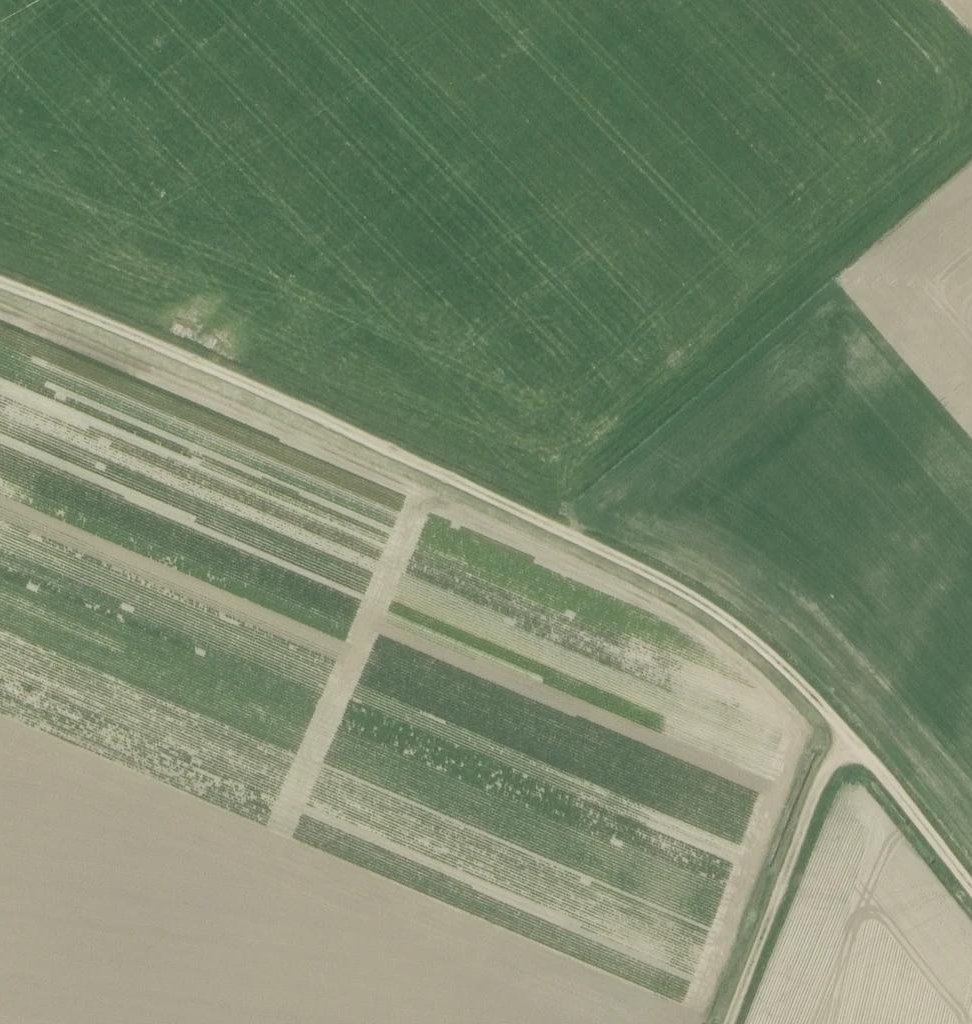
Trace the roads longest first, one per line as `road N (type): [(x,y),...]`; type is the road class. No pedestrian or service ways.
road 1 (track): [(0,277),(480,494),(739,625),(875,758),(971,879)]
road 2 (track): [(739,1023),(857,741)]

